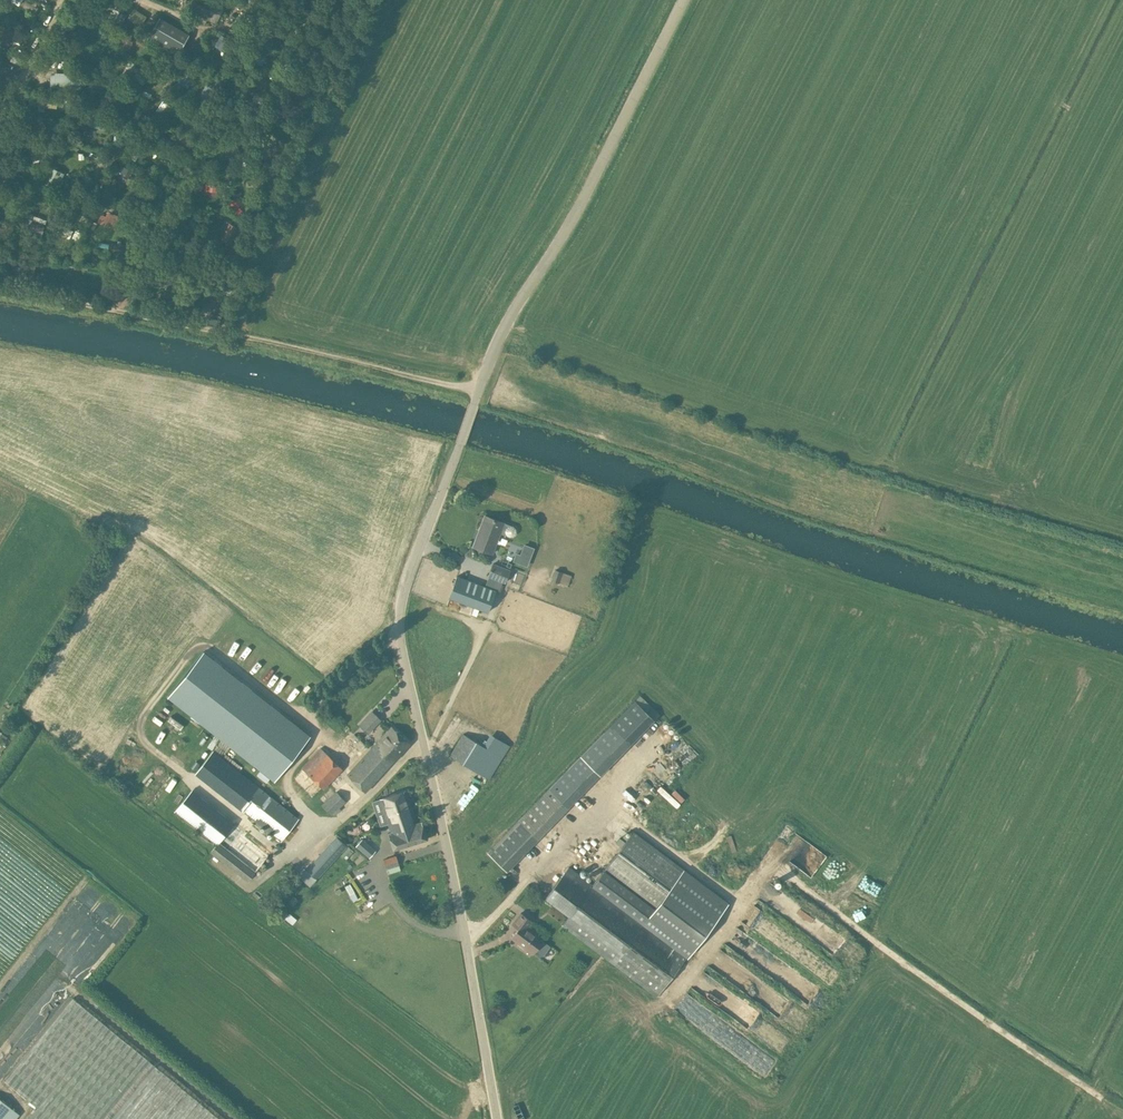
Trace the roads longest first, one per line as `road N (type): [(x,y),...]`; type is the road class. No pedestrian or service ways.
road 1 (unclassified): [(686,0),(590,190),(495,347),(399,620),(495,1118)]
road 2 (track): [(0,293),(477,393)]
road 3 (track): [(211,242),(342,0)]
road 4 (track): [(159,231),(277,0)]
road 5 (track): [(134,0),(203,35),(123,153)]
road 6 (track): [(0,110),(57,0)]

